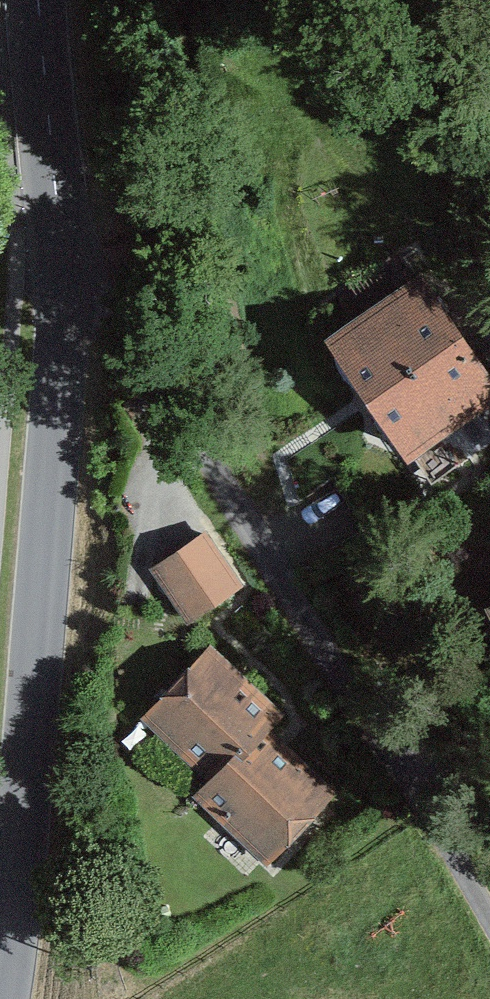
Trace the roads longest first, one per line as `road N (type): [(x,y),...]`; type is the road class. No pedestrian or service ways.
road 1 (residential): [(489,911),(241,510),(158,338),(62,272)]
road 2 (tertiary): [(62,272),(5,998)]
road 3 (tertiary): [(38,0),(62,272)]

